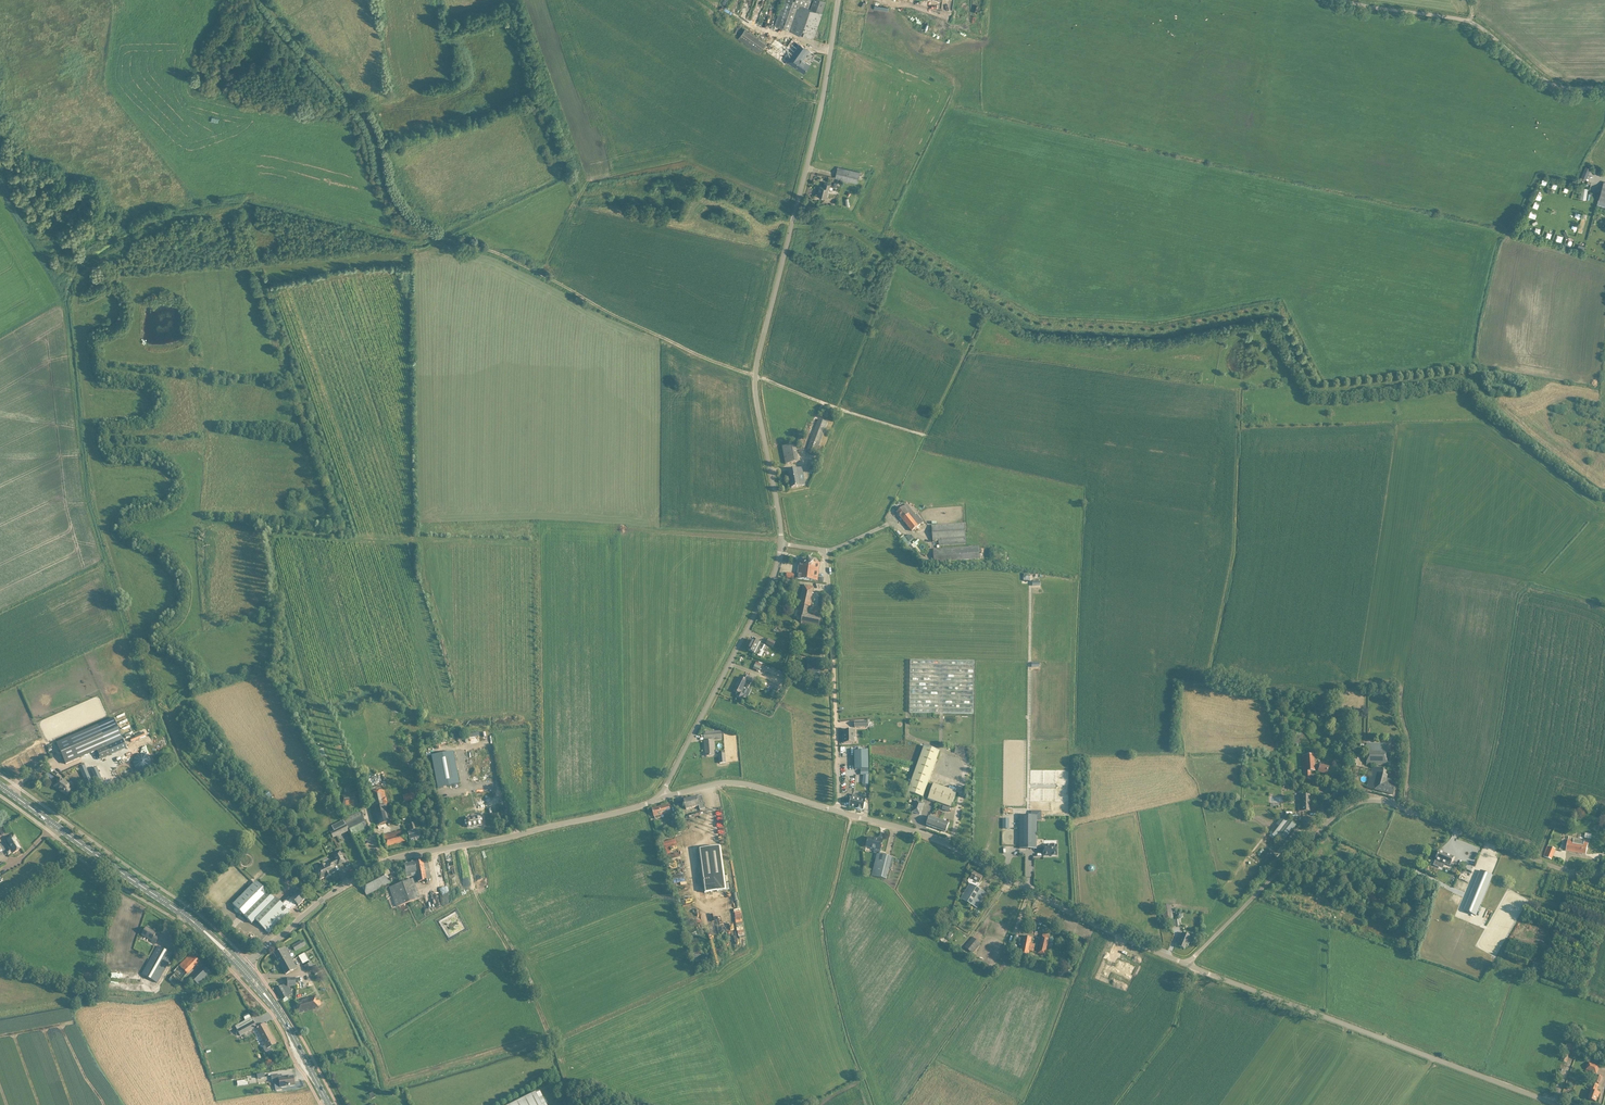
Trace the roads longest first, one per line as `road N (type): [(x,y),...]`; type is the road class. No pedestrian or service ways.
road 1 (unclassified): [(781,544),(756,371),(820,113),(838,0)]
road 2 (unclassified): [(1604,875),(1566,871),(1367,801),(1333,818),(1186,964)]
road 3 (unclassified): [(242,967),(324,899),(381,864),(660,798)]
road 4 (unclassified): [(1557,1104),(1186,964)]
road 5 (unclassified): [(1186,964),(964,851),(839,812)]
road 6 (track): [(756,375),(643,328),(502,255),(439,236)]
road 7 (secondary): [(242,967),(190,920),(0,785)]
road 8 (unclassified): [(1604,88),(1552,83),(1471,22),(1344,0)]
road 9 (unclassified): [(660,798),(770,584),(781,544)]
road 10 (unclassified): [(839,812),(824,551)]
road 11 (unclassified): [(839,812),(734,783),(660,798)]
road 12 (secondary): [(329,1104),(279,1013),(242,967)]

